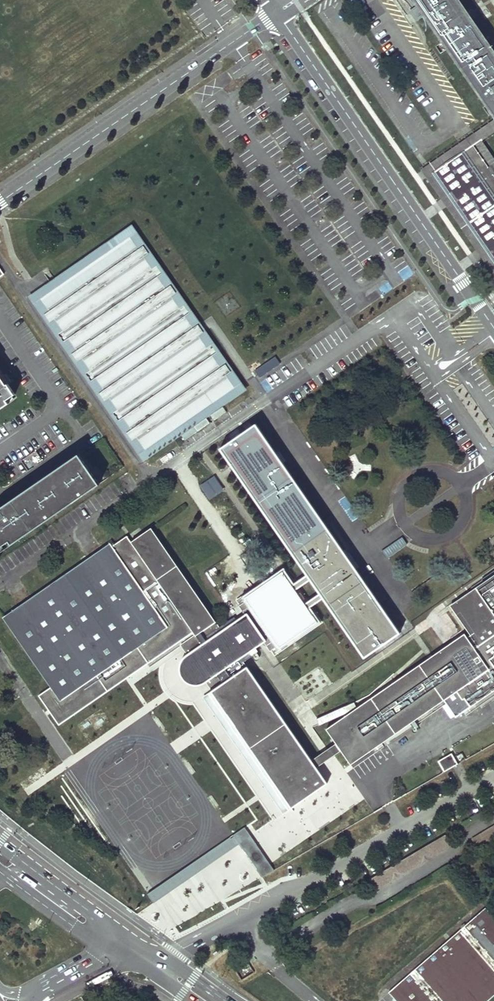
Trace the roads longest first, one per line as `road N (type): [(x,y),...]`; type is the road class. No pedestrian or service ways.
road 1 (residential): [(159,954),(493,769)]
road 2 (residential): [(493,325),(274,13)]
road 3 (residential): [(371,0),(455,121),(424,141),(324,2)]
road 4 (residential): [(274,13),(0,203)]
road 5 (primary): [(4,877),(108,950)]

